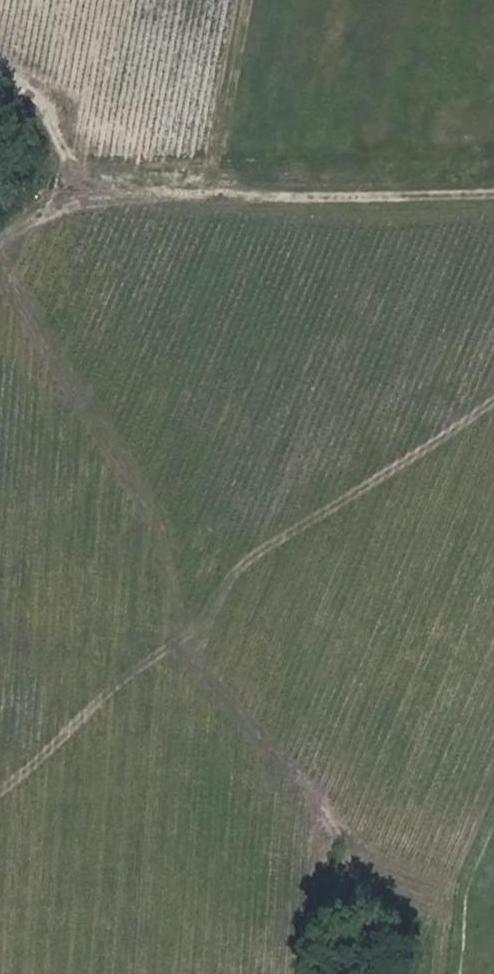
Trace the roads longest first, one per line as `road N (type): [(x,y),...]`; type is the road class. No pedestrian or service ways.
road 1 (track): [(493,199),(85,197)]

